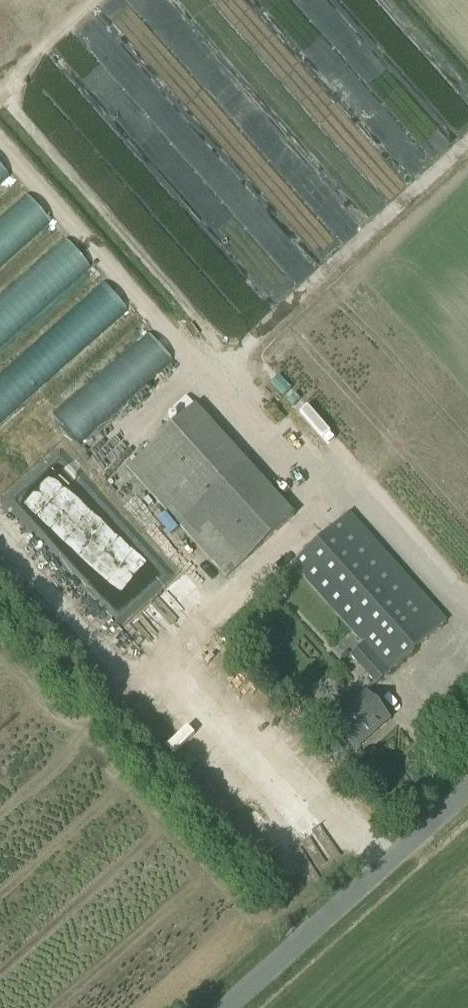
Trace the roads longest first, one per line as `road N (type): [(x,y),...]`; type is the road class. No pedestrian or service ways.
road 1 (unclassified): [(229,1007),(467,792)]

